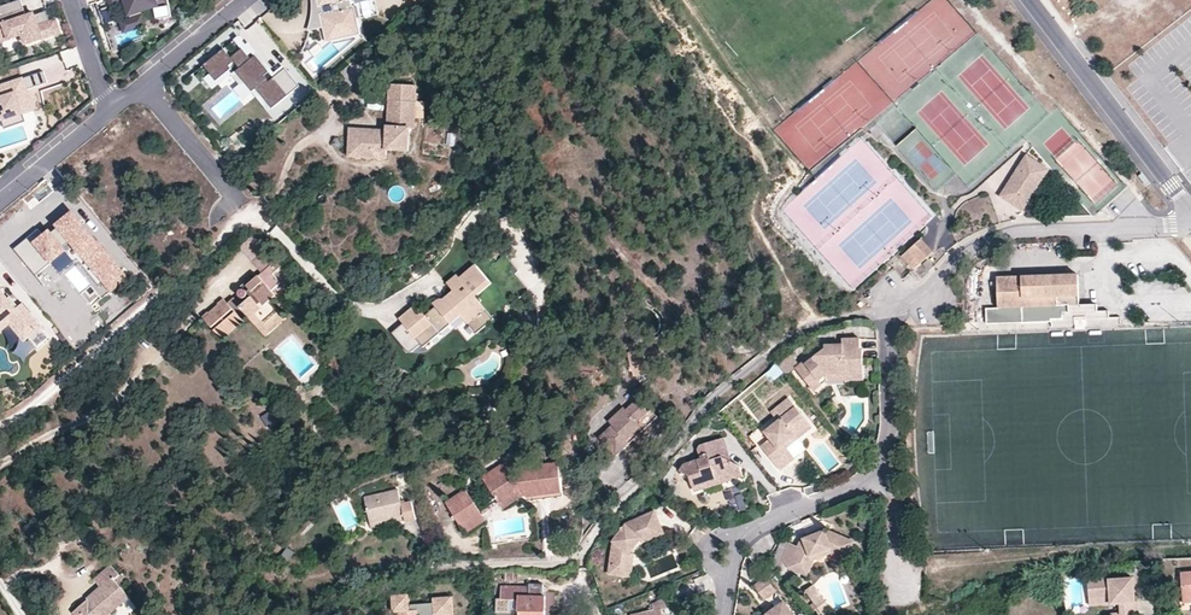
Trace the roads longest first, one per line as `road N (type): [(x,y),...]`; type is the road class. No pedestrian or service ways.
road 1 (residential): [(895,307),(797,335),(749,371),(690,425),(601,526),(585,557),(557,566),(463,569)]
road 2 (residential): [(895,307),(886,332),(889,470),(741,540),(723,614)]
road 3 (residential): [(1190,226),(1020,232),(961,258),(935,289),(895,307)]
road 4 (residential): [(1030,0),(1190,206)]
road 5 (residential): [(145,83),(241,203)]
road 6 (residential): [(113,110),(0,203)]
road 7 (residential): [(247,0),(145,83)]

